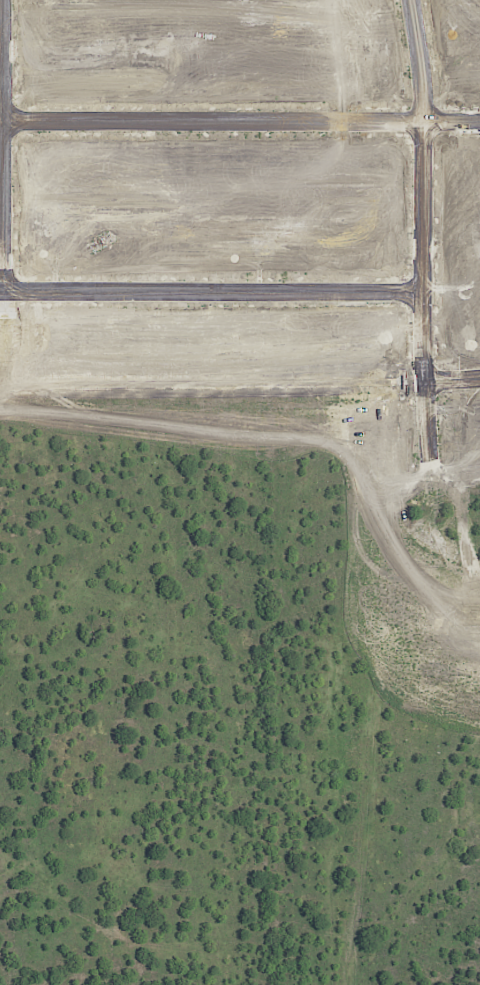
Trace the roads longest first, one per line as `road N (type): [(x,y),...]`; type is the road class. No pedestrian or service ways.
road 1 (residential): [(479,120),(2,119)]
road 2 (residential): [(421,293),(448,765)]
road 3 (residential): [(0,290),(421,293)]
road 4 (residential): [(421,293),(424,120),(411,0)]
road 5 (residential): [(2,290),(1,0)]

